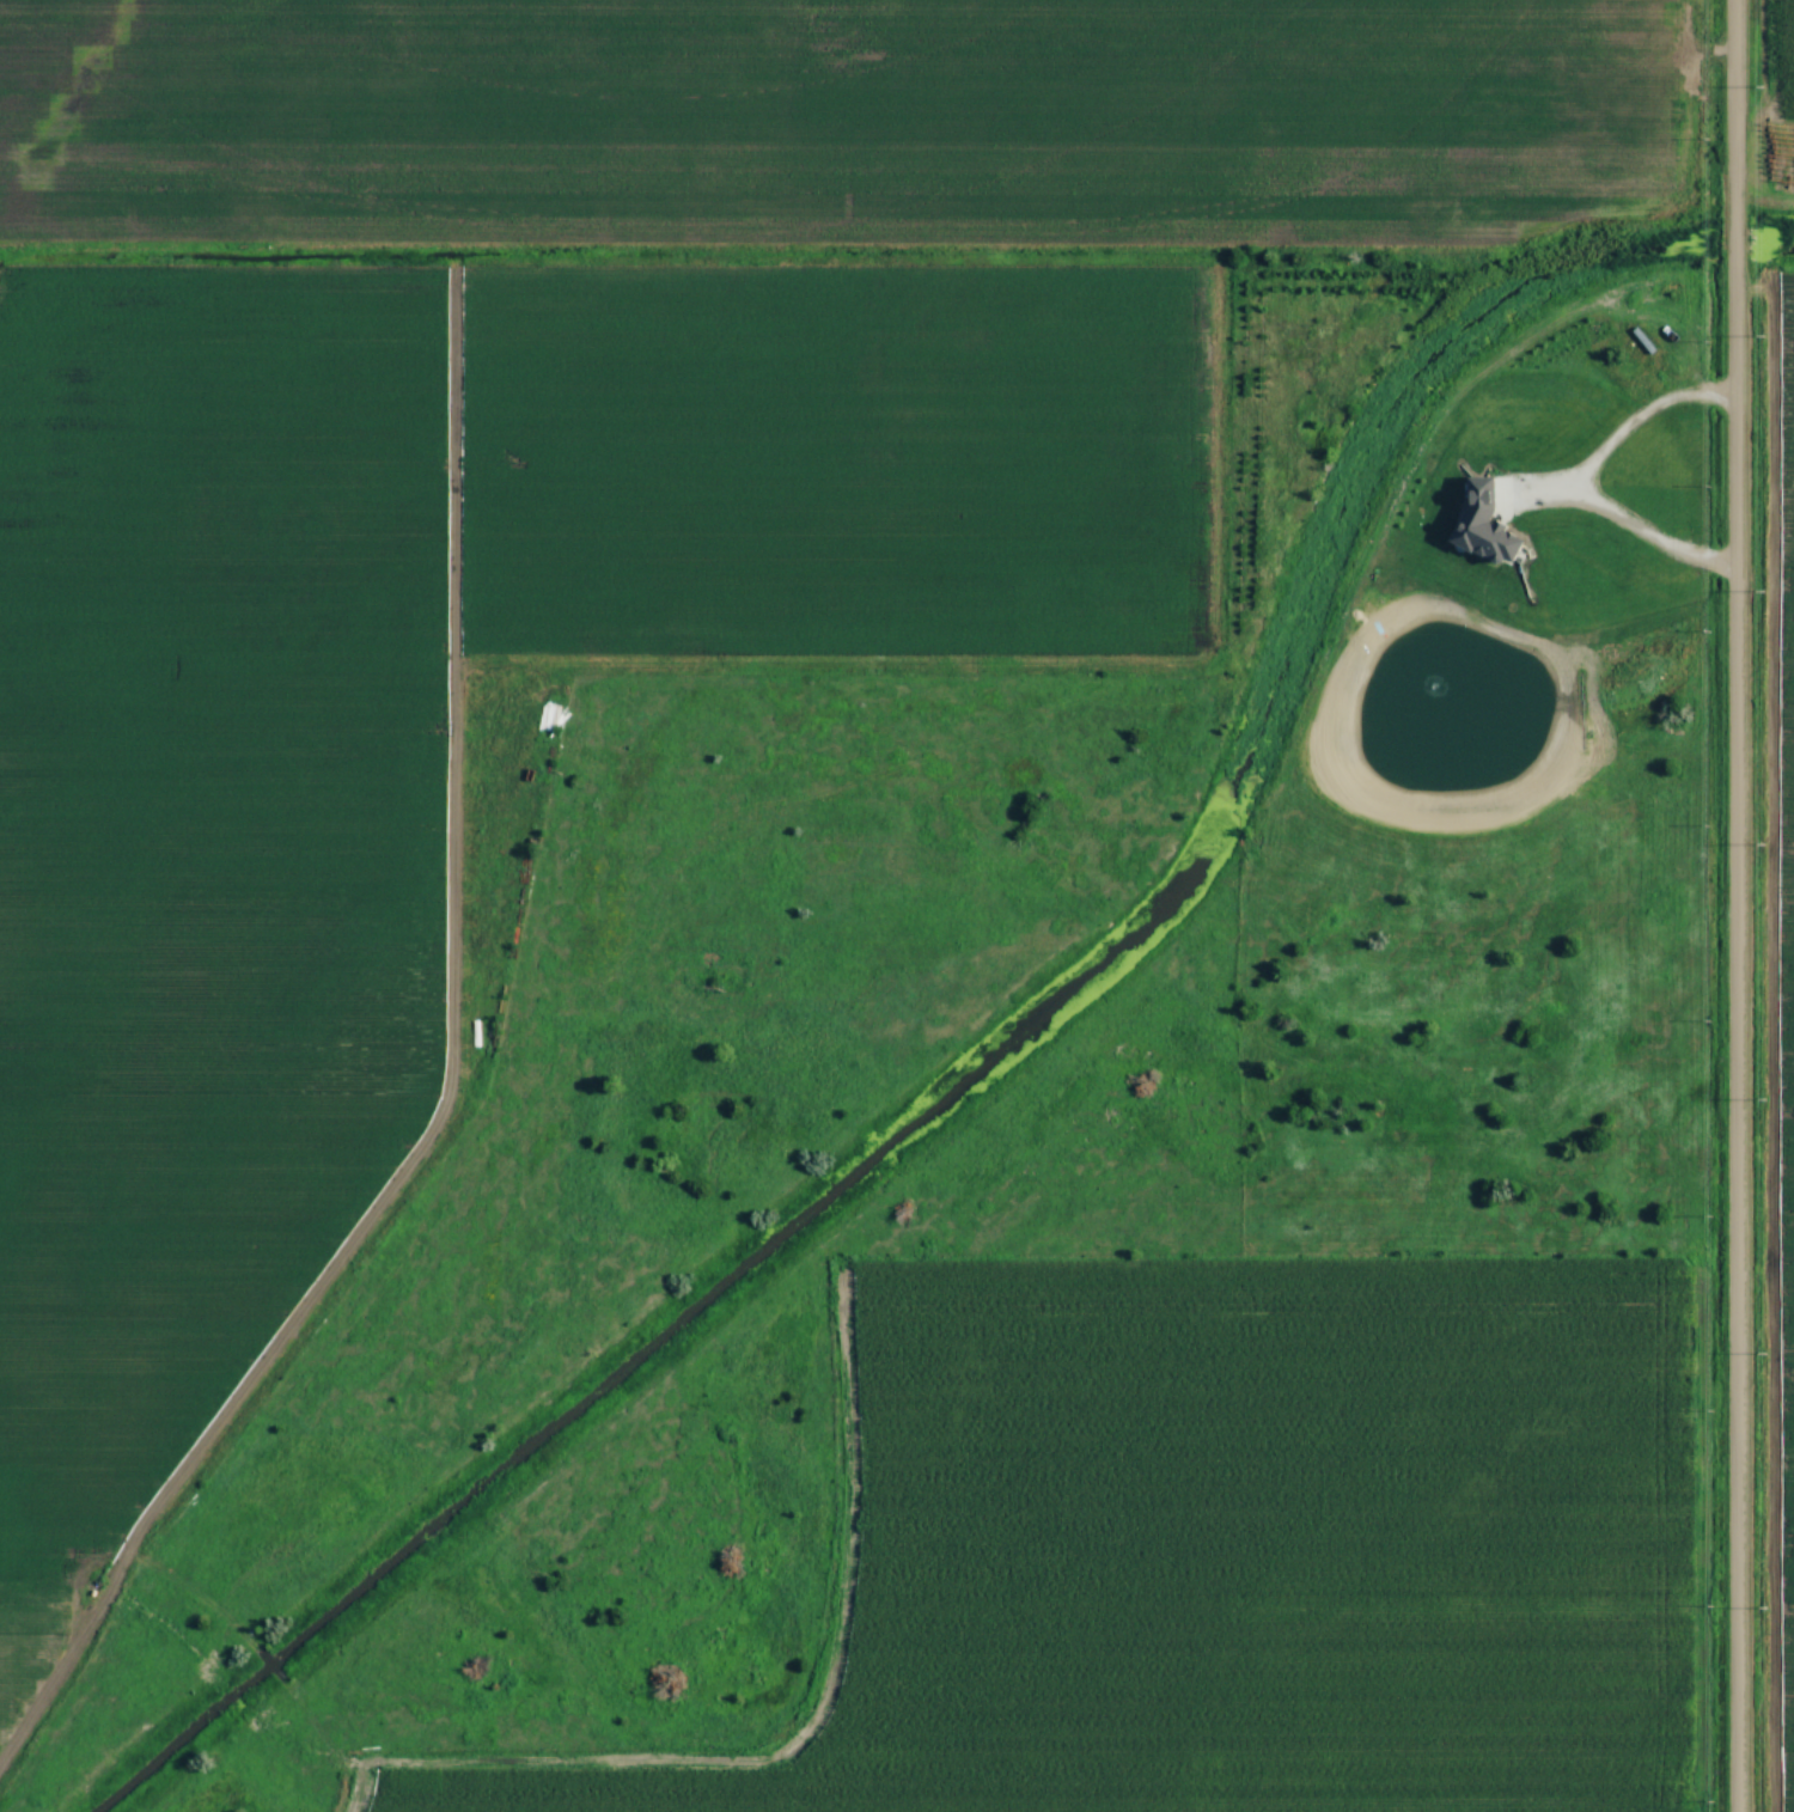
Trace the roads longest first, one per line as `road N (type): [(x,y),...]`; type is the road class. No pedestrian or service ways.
road 1 (residential): [(1735,1811),(1733,0)]

